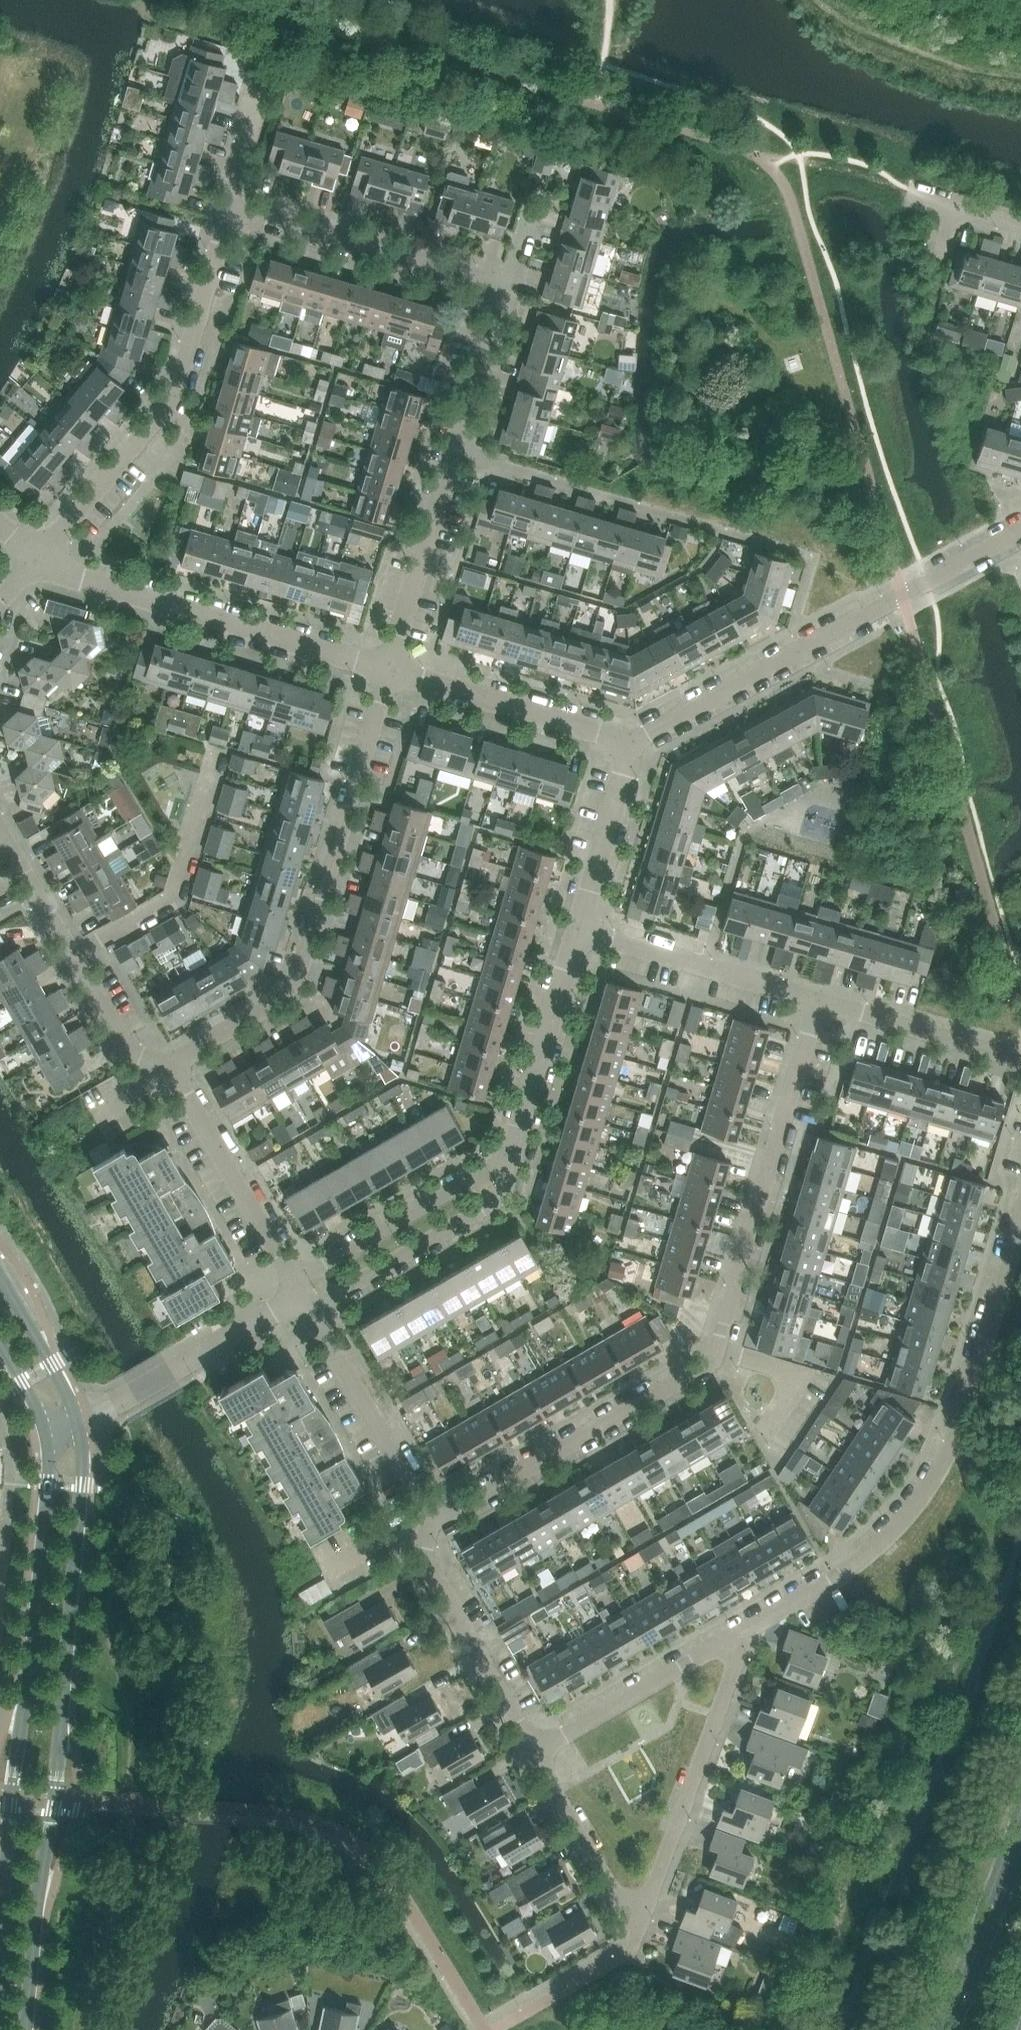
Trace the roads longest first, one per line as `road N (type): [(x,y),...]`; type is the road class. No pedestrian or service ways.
road 1 (residential): [(434,1520),(709,1367),(820,1004)]
road 2 (residential): [(391,669),(508,289),(230,200)]
road 3 (tertiary): [(27,2029),(68,1669),(79,1425)]
road 4 (residential): [(730,1638),(872,1553),(915,1501),(962,1410),(1020,1204)]
road 5 (tertiary): [(47,1436),(0,1966)]
road 6 (residential): [(168,1065),(296,990),(391,669)]
road 7 (residential): [(630,746),(1020,533)]
road 8 (residential): [(40,556),(160,419),(179,380),(230,200)]
road 9 (residential): [(391,669),(116,591),(40,556)]
road 10 (residential): [(638,1933),(737,1659),(730,1638)]
road 11 (residential): [(168,1065),(124,1048),(0,832)]
road 12 (residential): [(295,1296),(338,1292),(496,1200),(511,1153)]
road 13 (residential): [(434,1520),(322,1326),(295,1296)]
road 14 (residential): [(295,1296),(168,1065)]
road 15 (residential): [(534,1751),(422,1560),(434,1520)]
road 16 (residential): [(511,1153),(317,1264),(295,1296)]
road 17 (residential): [(79,1425),(295,1296)]
road 18 (residential): [(820,1004),(581,926)]
road 19 (residential): [(630,746),(391,669)]
road 20 (residential): [(511,1153),(581,926)]
road 21 (residential): [(534,1751),(730,1638)]
road 22 (residential): [(638,1933),(534,1751)]
road 23 (residential): [(1020,1063),(820,1004)]
road 24 (primary): [(1020,1836),(949,2029)]
road 25 (residential): [(581,926),(630,746)]
road 26 (tertiary): [(79,1425),(0,1273)]
road 27 (residential): [(230,200),(265,64)]

